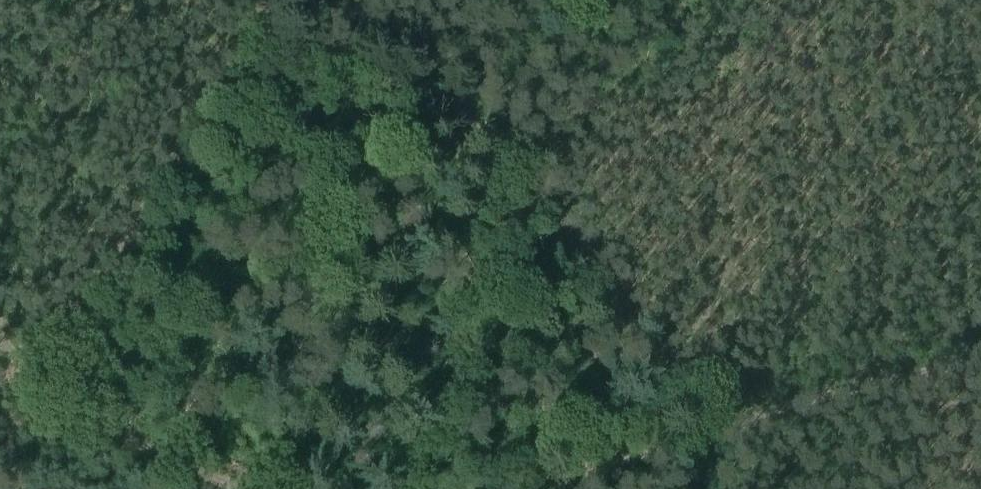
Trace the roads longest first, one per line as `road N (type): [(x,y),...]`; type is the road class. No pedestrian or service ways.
road 1 (track): [(272,25),(486,126),(534,170),(698,403),(707,430)]
road 2 (track): [(980,357),(501,488)]
road 3 (track): [(290,0),(61,354)]
road 4 (track): [(0,337),(61,354),(175,431),(305,488)]

